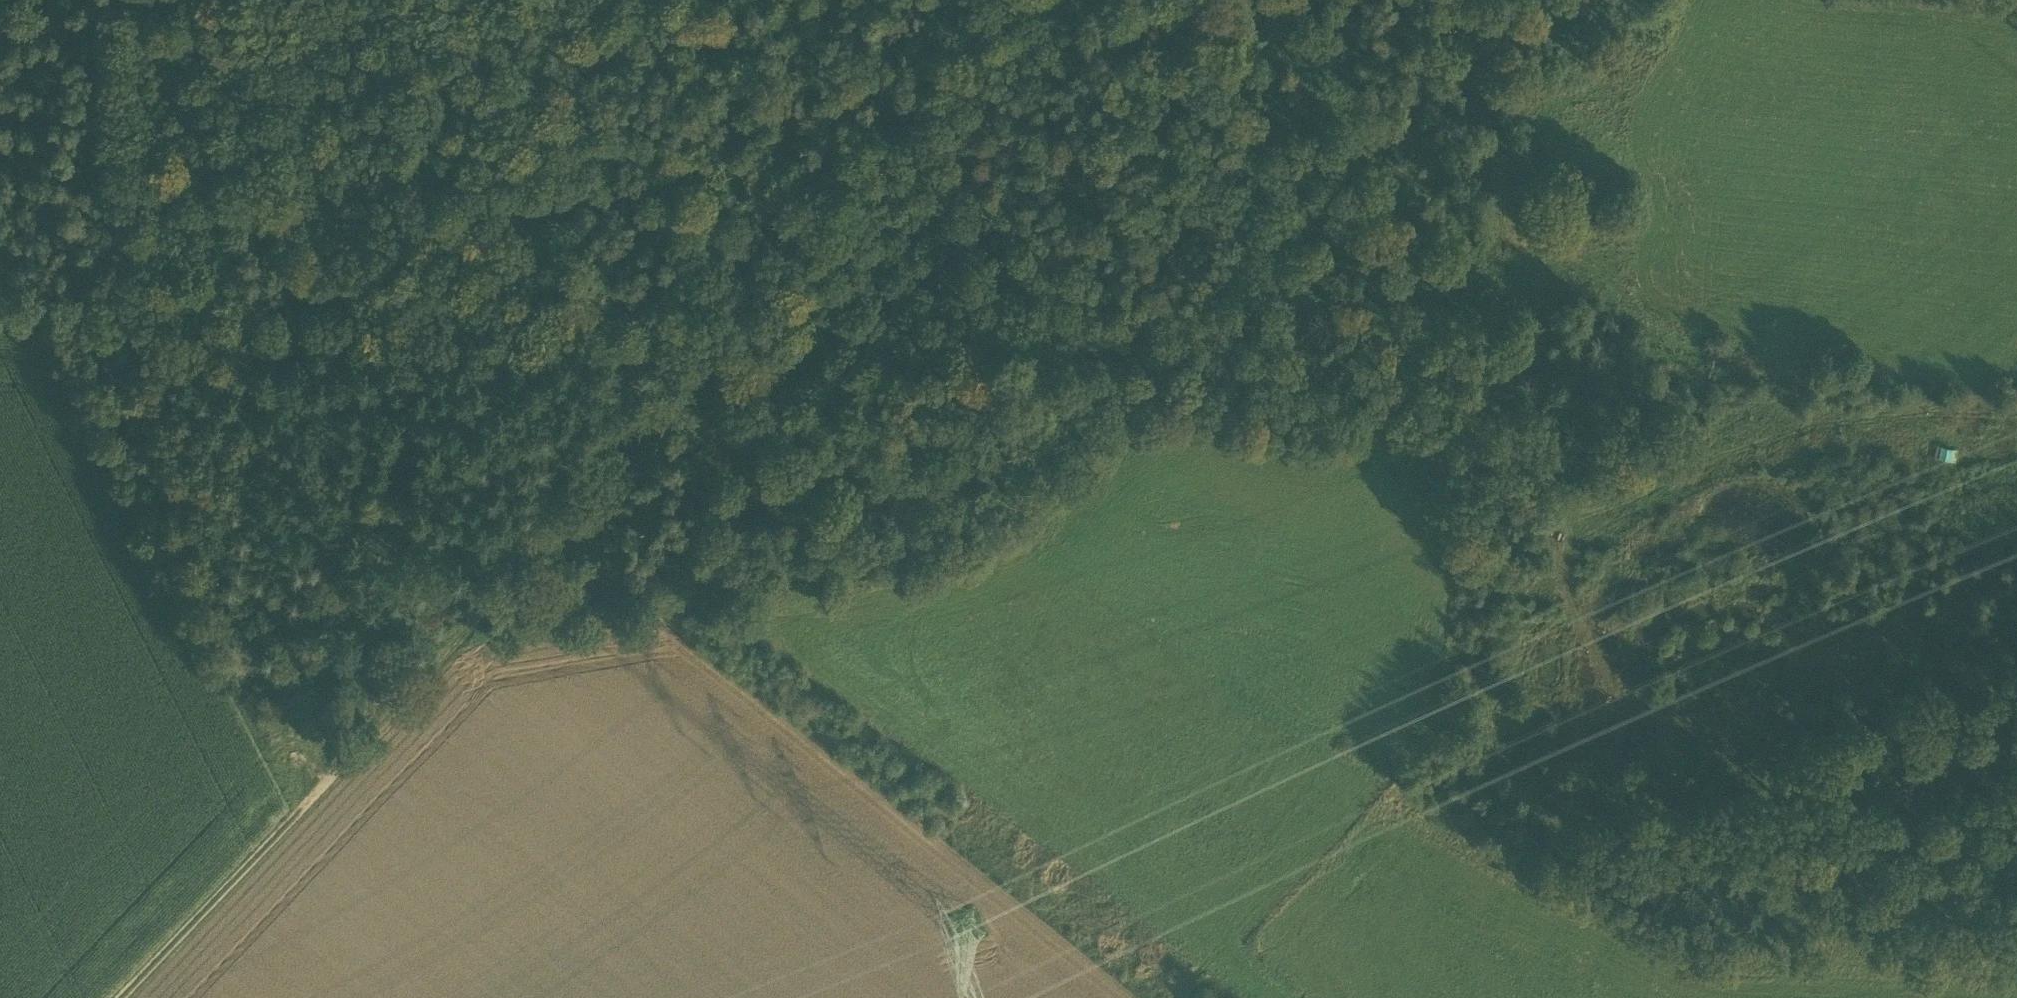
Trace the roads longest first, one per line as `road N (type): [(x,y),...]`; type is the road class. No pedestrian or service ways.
road 1 (track): [(741,342),(1505,363),(1559,506)]
road 2 (track): [(741,342),(121,997)]
road 3 (track): [(741,342),(0,319)]
road 4 (track): [(1055,0),(741,342)]

